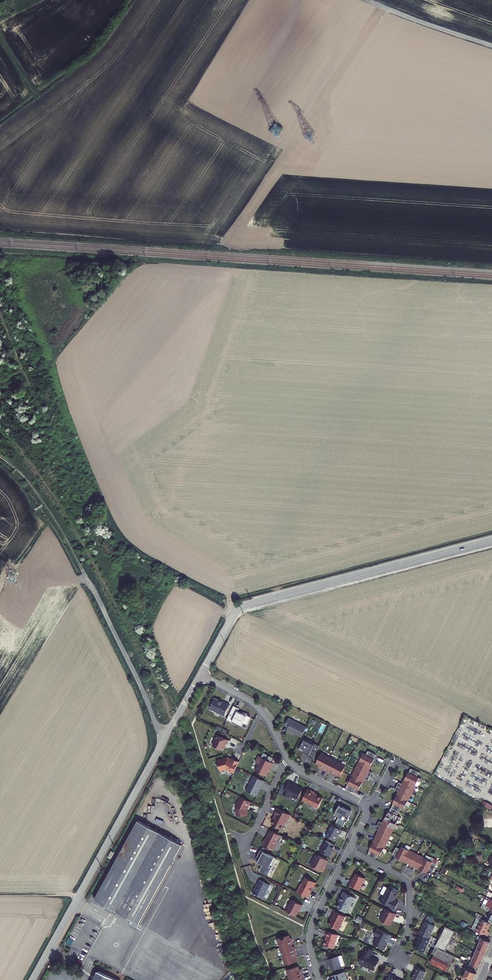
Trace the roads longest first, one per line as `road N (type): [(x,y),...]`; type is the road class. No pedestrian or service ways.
road 1 (unclassified): [(32,979),(200,675)]
road 2 (unclassified): [(200,675),(244,605),(491,540)]
road 3 (track): [(165,738),(78,560),(38,497),(0,456)]
road 4 (residential): [(349,851),(408,884),(408,926),(396,956)]
road 5 (residential): [(349,851),(311,930),(320,979)]
road 6 (residential): [(200,675),(256,705),(288,758)]

